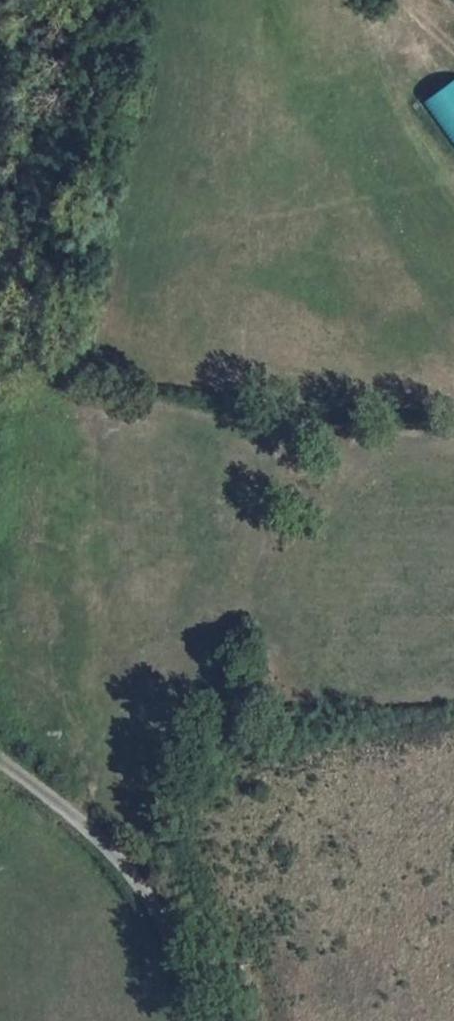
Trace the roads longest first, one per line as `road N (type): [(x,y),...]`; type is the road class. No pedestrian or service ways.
road 1 (unclassified): [(0,760),(73,810),(143,887),(211,1020)]

